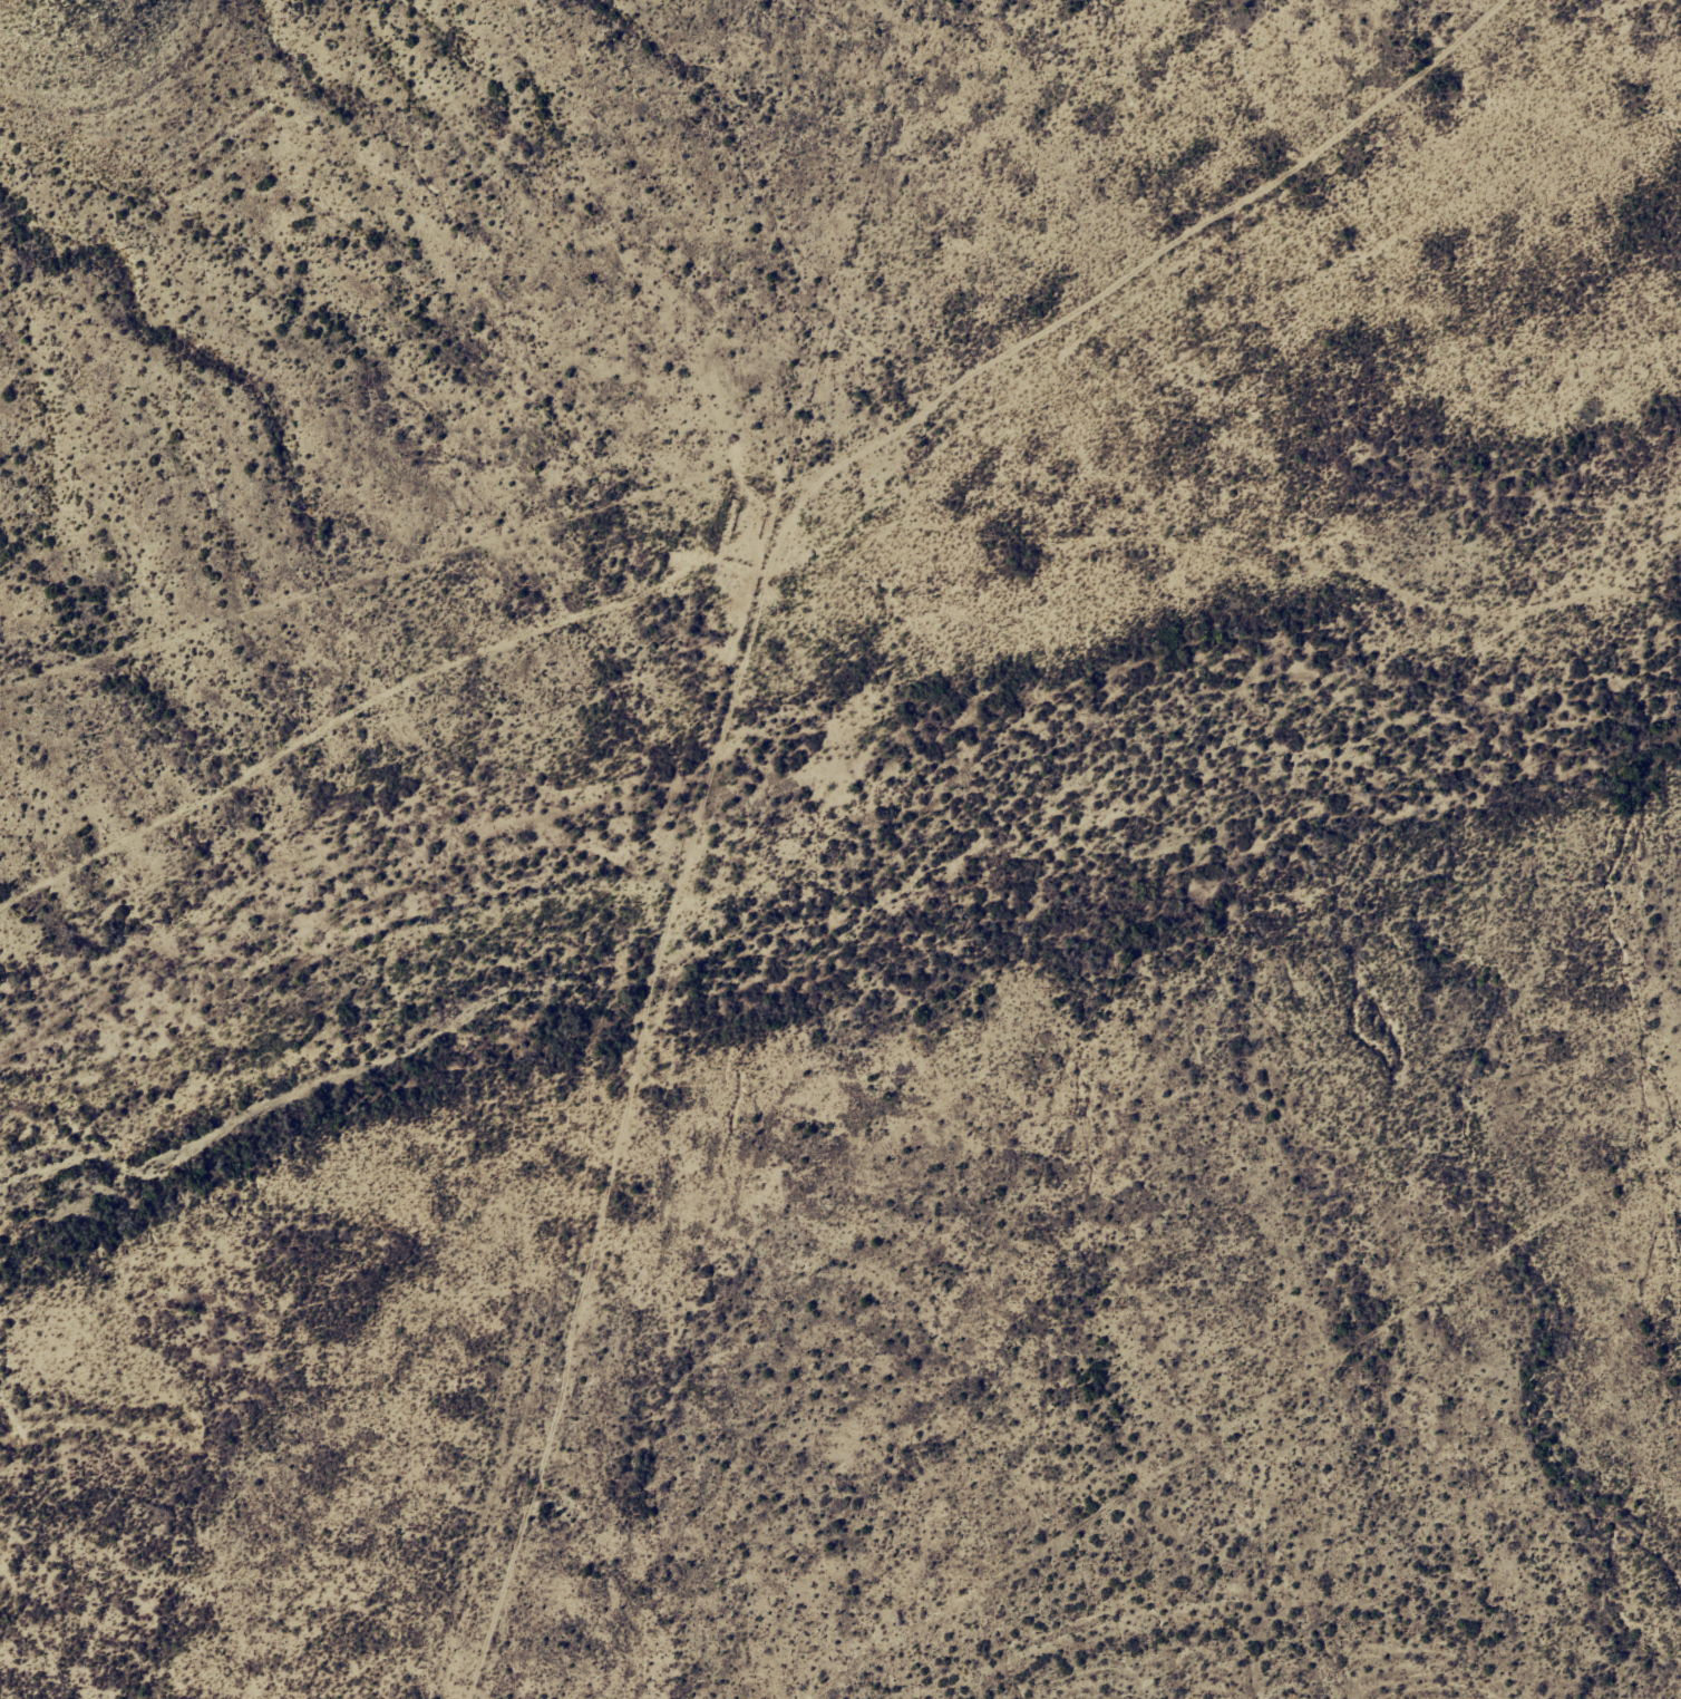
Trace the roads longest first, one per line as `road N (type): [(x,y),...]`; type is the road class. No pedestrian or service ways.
road 1 (track): [(0,914),(553,632),(895,544),(944,434),(983,389),(1429,85),(1521,0)]
road 2 (track): [(1680,628),(1384,628),(895,544)]

